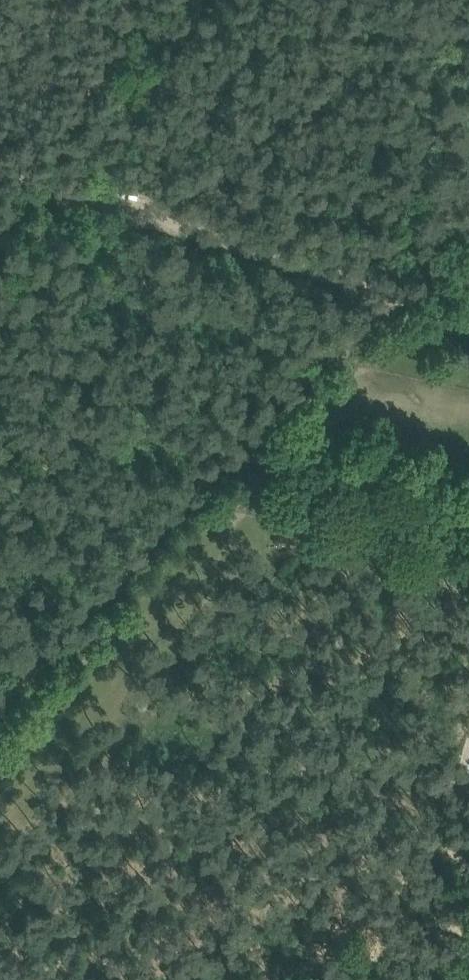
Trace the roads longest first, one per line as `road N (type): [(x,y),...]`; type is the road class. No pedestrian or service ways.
road 1 (track): [(393,292),(0,693)]
road 2 (track): [(468,281),(393,292),(115,204)]
road 3 (track): [(115,204),(0,168)]

